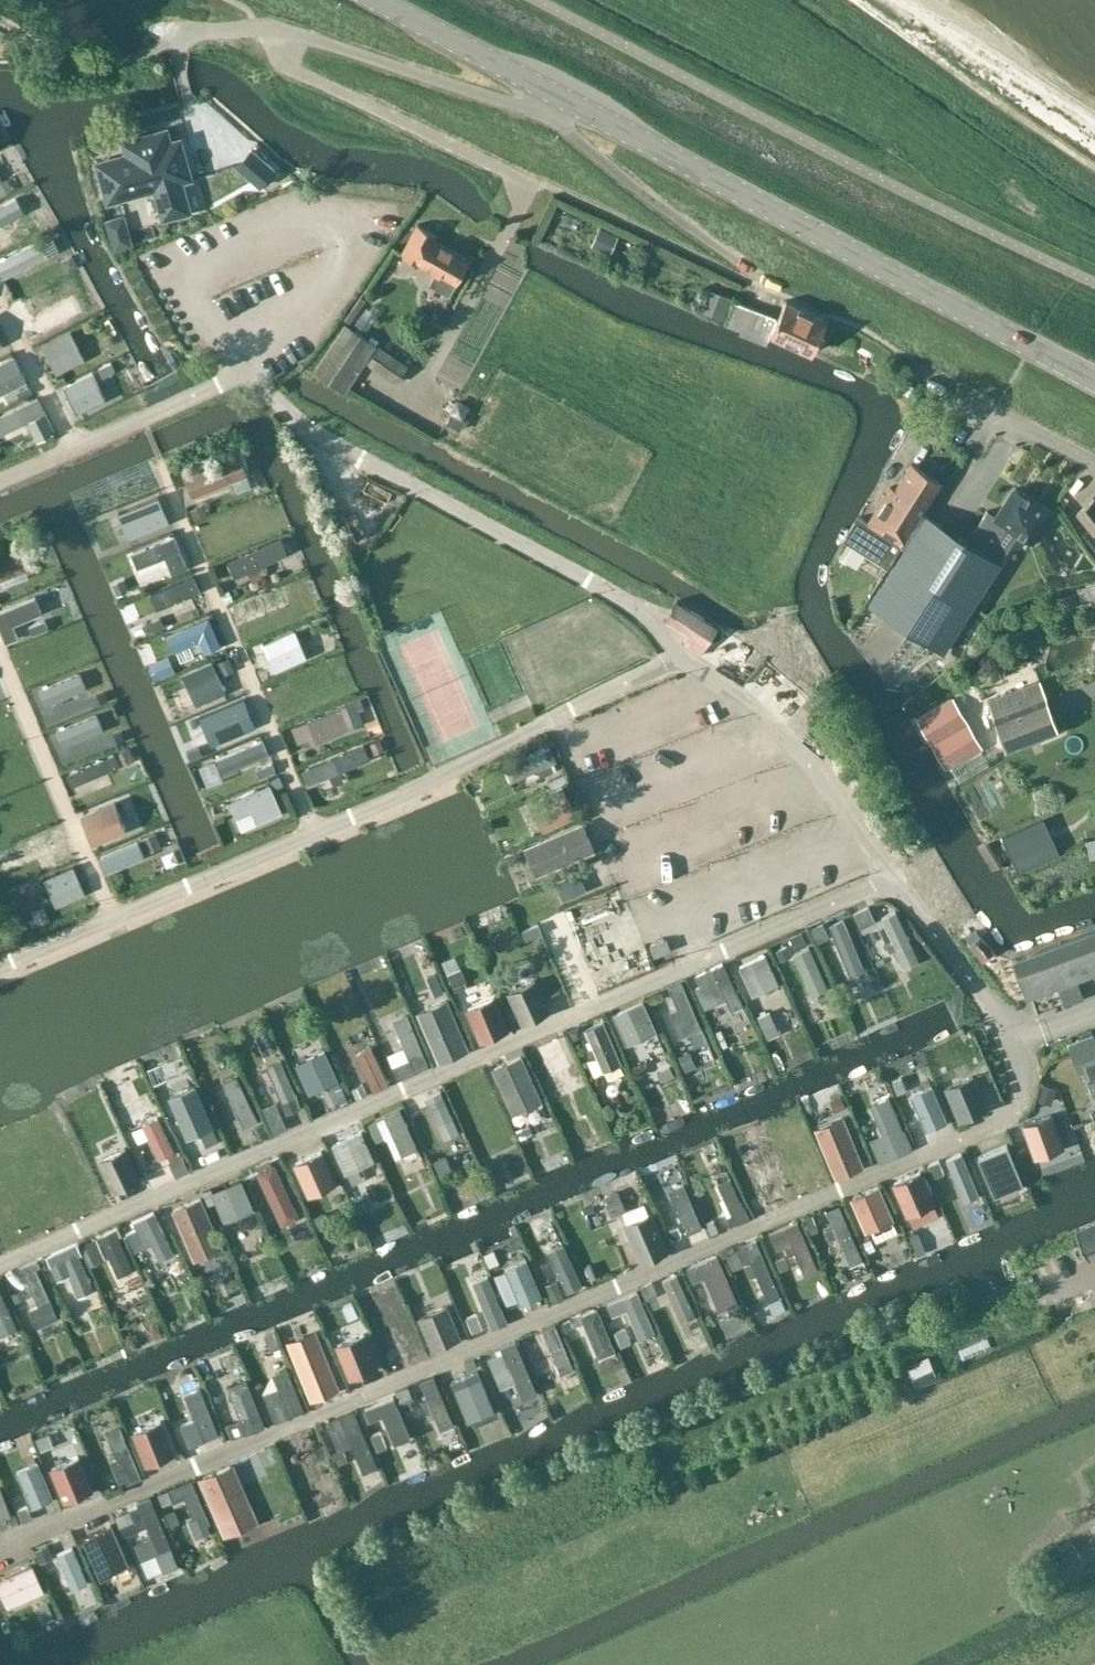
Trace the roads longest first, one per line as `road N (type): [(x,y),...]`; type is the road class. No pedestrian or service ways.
road 1 (residential): [(1020,1040),(1024,1085),(992,1121),(0,1548)]
road 2 (residential): [(0,1264),(891,876)]
road 3 (tertiary): [(1094,381),(374,0)]
road 4 (residential): [(681,661),(644,615),(602,585),(303,425),(244,374),(79,447)]
road 5 (residential): [(314,834),(681,661)]
road 6 (residential): [(174,496),(314,834)]
road 7 (residential): [(681,661),(769,721),(891,876)]
road 8 (residential): [(0,655),(113,919)]
road 9 (residential): [(113,919),(314,834)]
road 10 (residential): [(891,876),(1020,1040)]
road 11 (residential): [(0,307),(79,447)]
road 12 (residential): [(958,396),(1094,467)]
road 13 (residential): [(0,966),(113,919)]

